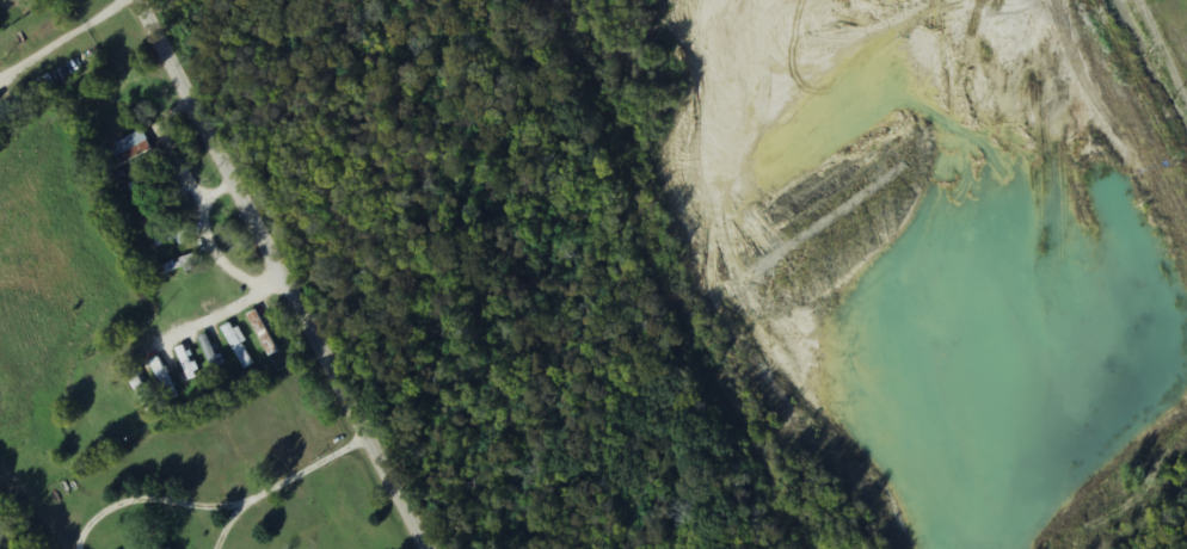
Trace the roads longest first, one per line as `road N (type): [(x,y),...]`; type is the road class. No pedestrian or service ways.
road 1 (residential): [(137,0),(426,548)]
road 2 (residential): [(278,269),(0,418)]

